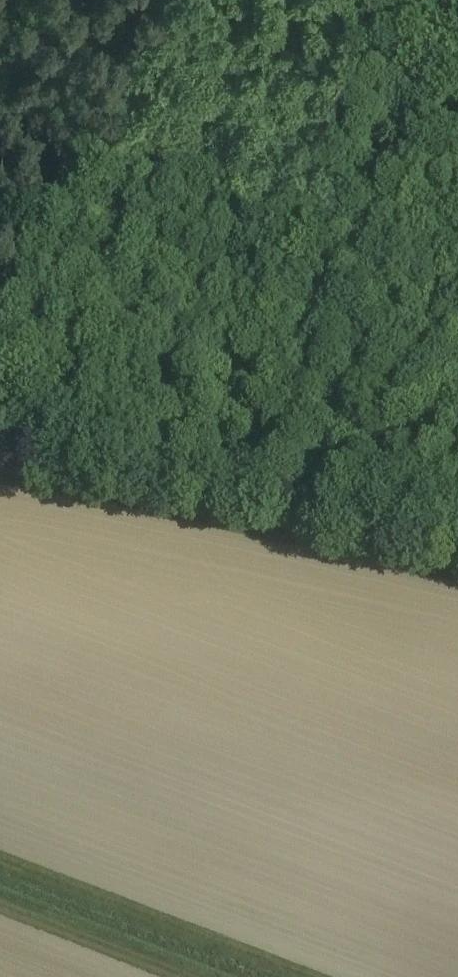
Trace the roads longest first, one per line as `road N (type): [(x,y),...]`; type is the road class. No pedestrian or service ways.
road 1 (track): [(457,602),(0,495)]
road 2 (track): [(0,342),(165,0)]

